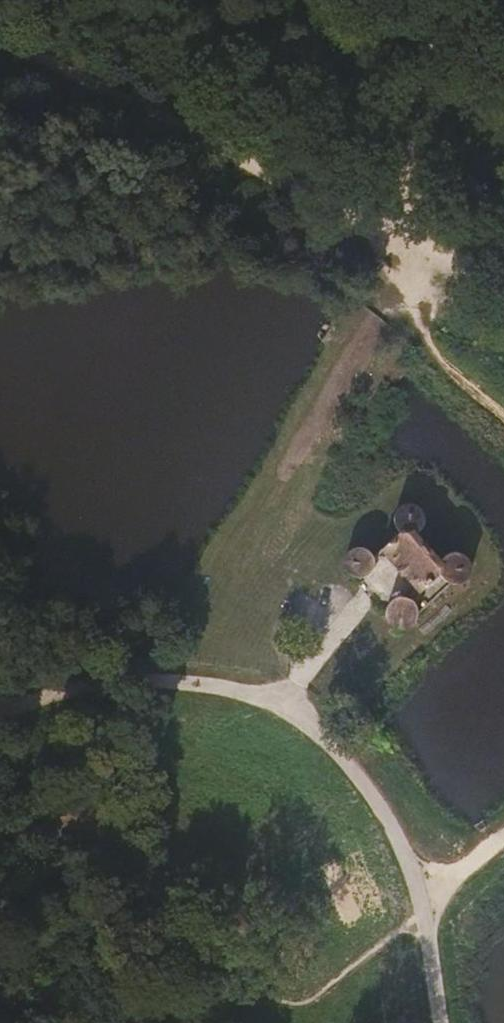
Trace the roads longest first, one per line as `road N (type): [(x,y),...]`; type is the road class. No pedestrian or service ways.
road 1 (track): [(0,44),(503,287)]
road 2 (track): [(279,480),(403,285)]
road 3 (track): [(0,719),(37,699),(162,683)]
road 4 (track): [(0,677),(162,683)]
road 5 (track): [(162,683),(282,706)]

